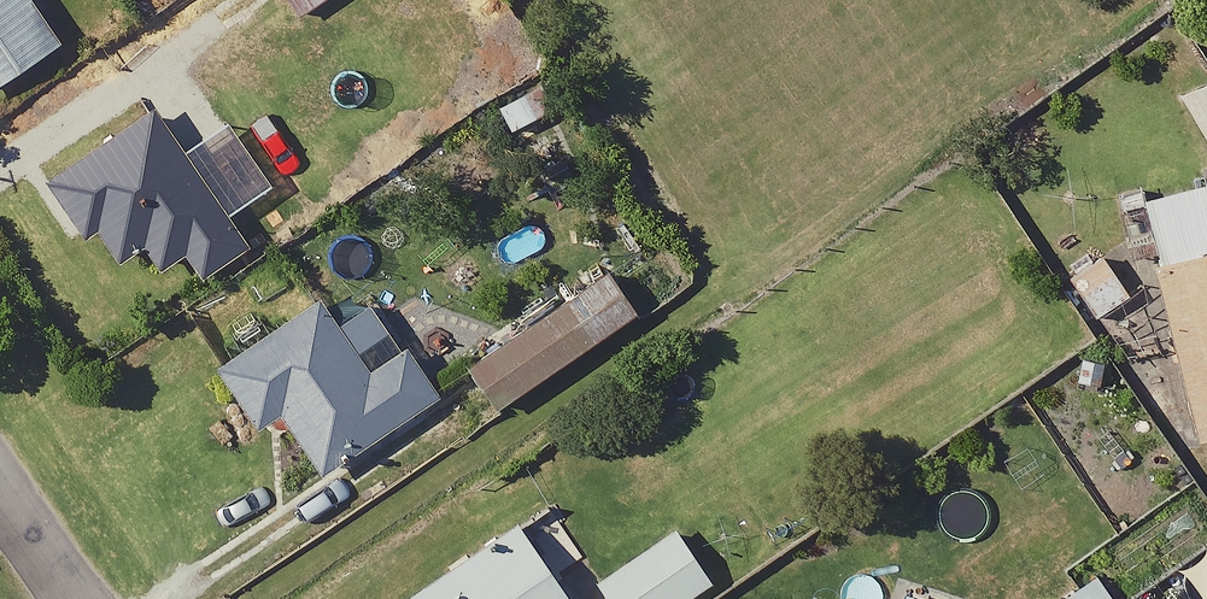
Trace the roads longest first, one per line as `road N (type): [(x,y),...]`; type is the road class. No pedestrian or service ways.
road 1 (residential): [(0,480),(81,598)]

